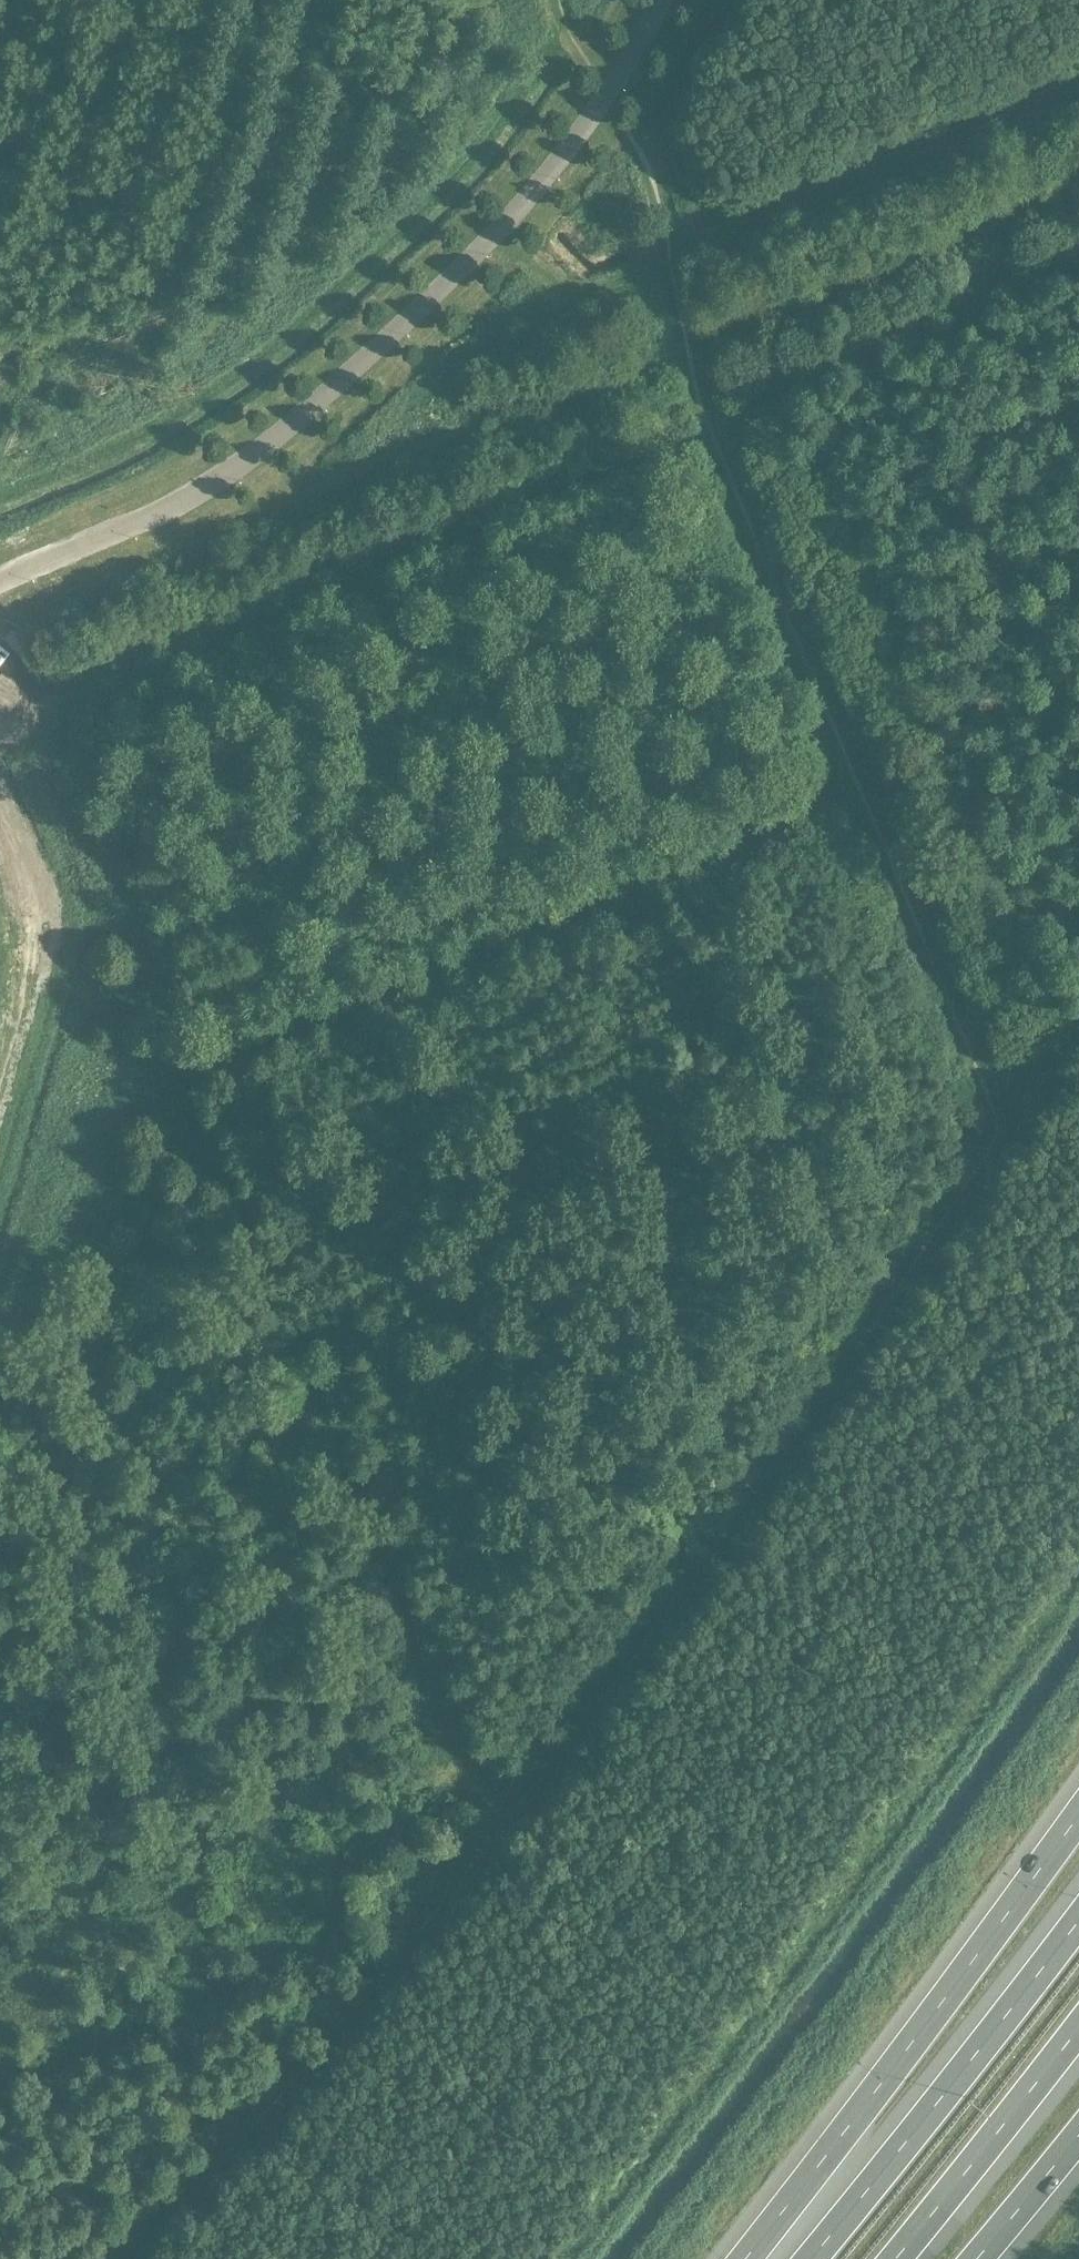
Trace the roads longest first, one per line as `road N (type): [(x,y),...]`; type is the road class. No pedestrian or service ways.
road 1 (motorway): [(1078,1811),(743,2258)]
road 2 (motorway): [(1078,1916),(958,2079),(806,2258)]
road 3 (motorway): [(895,2258),(1078,2026)]
road 4 (motorway): [(976,2258),(1078,2136)]

